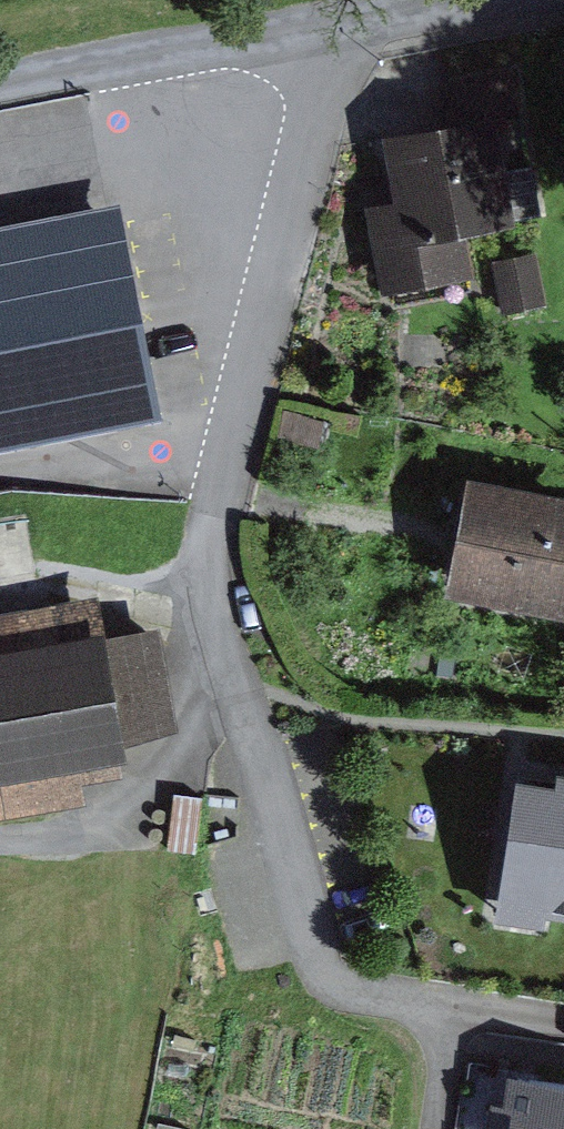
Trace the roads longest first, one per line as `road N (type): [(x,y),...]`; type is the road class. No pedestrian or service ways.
road 1 (residential): [(312,27),(317,120),(212,512),(212,583),(319,959),(352,992),(415,1003),(432,1022),(443,1050),(433,1128)]
road 2 (unclassified): [(0,87),(312,27)]
road 3 (track): [(0,876),(77,867),(241,694)]
road 4 (unclassified): [(312,27),(469,0)]

